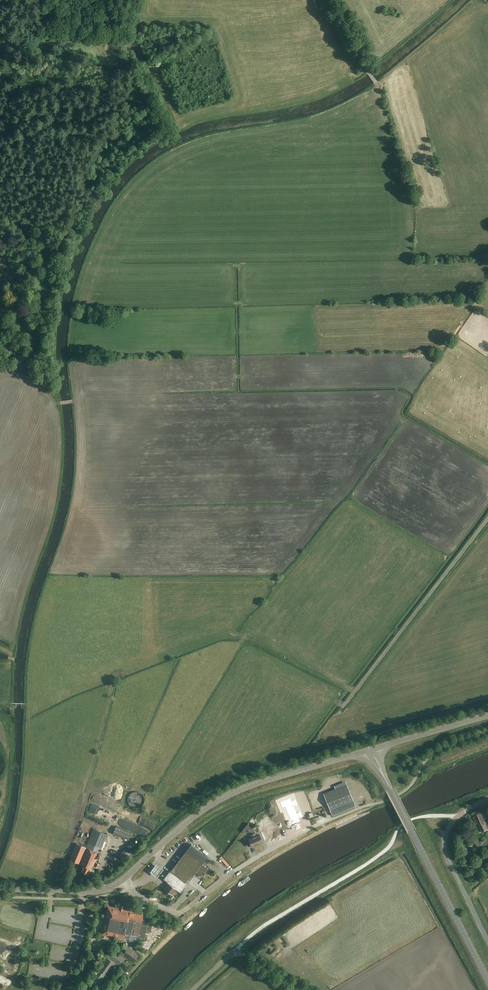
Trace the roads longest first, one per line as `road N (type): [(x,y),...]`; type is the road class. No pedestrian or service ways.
road 1 (tertiary): [(123,880),(216,802),(371,749)]
road 2 (tertiary): [(487,980),(371,749)]
road 3 (residential): [(123,880),(180,912),(251,860),(330,820)]
road 4 (unclassified): [(487,519),(343,707)]
road 5 (track): [(412,261),(413,197),(368,70)]
road 6 (unclassified): [(487,940),(445,843),(457,818),(487,802)]
road 7 (residential): [(194,989),(235,952),(307,989)]
road 8 (tertiary): [(0,888),(92,891),(123,880)]
road 9 (tertiary): [(371,749),(487,715)]

